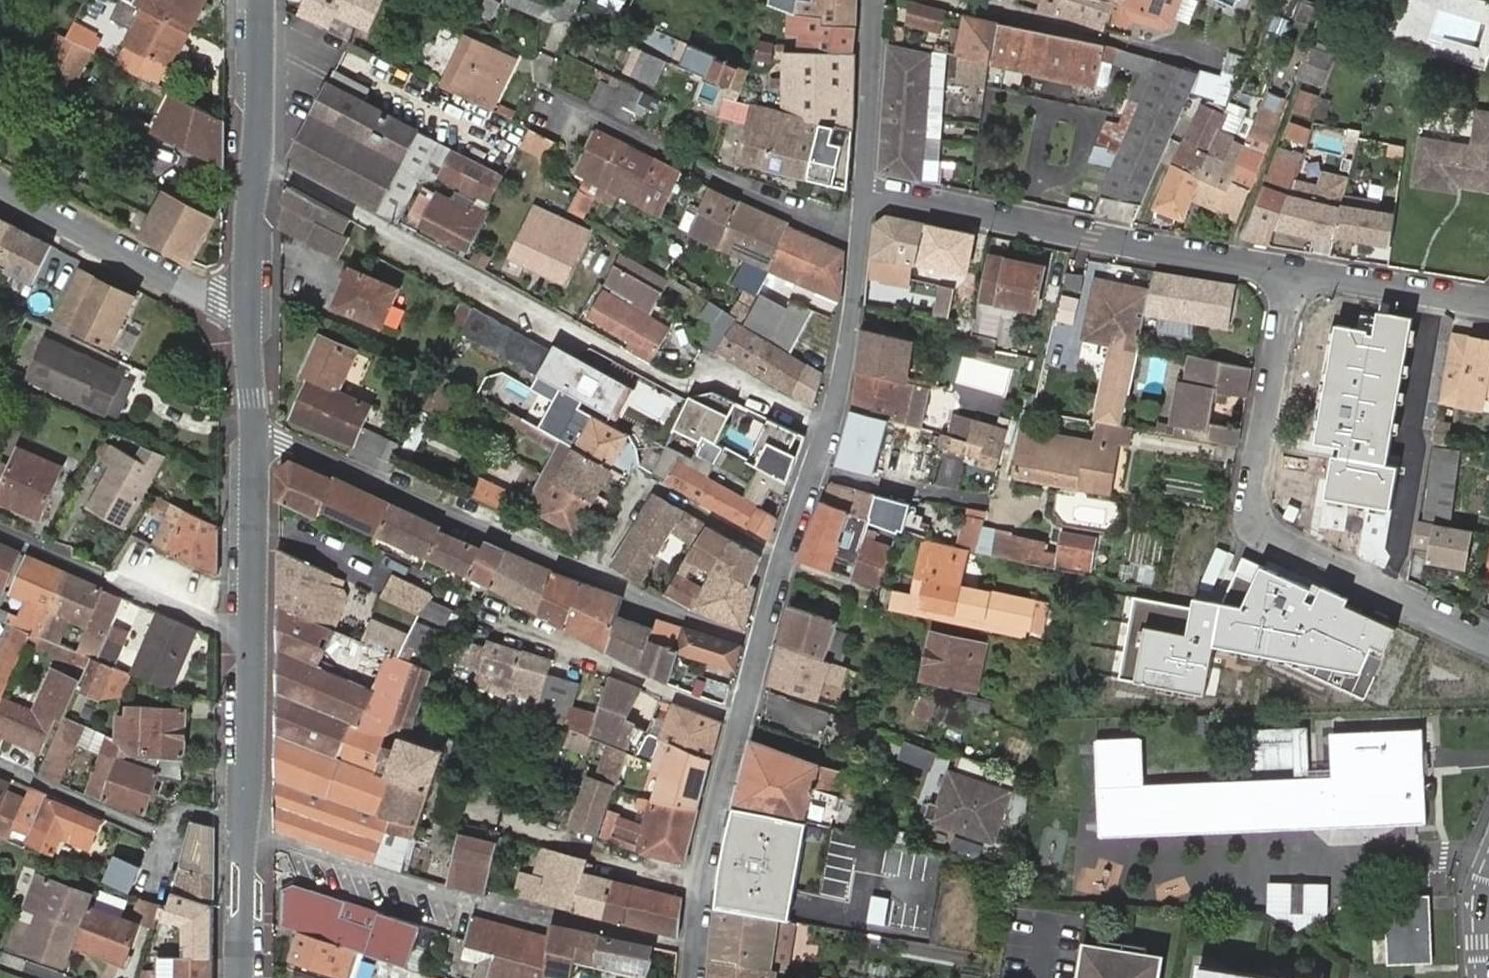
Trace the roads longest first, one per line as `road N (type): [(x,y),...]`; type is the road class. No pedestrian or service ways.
road 1 (residential): [(1292,274),(1251,498),(1256,525),(1488,643)]
road 2 (residential): [(863,193),(1292,274)]
road 3 (residential): [(255,438),(283,440),(590,574)]
road 4 (residential): [(783,557),(829,423),(861,228)]
road 5 (residential): [(861,228),(733,188),(577,111),(554,115)]
road 6 (tertiary): [(260,0),(247,303)]
road 7 (residential): [(0,188),(217,300),(247,303)]
road 8 (residential): [(251,630),(229,630),(0,532)]
road 9 (residential): [(245,818),(185,812),(173,830),(156,833),(0,762)]
road 10 (residential): [(690,977),(701,880),(740,717)]
road 11 (unclassified): [(590,574),(639,489),(656,485),(783,557)]
road 12 (unclassified): [(740,717),(507,620)]
road 13 (residential): [(1292,274),(1488,306)]
road 14 (residential): [(863,193),(873,0)]
road 15 (tertiary): [(255,438),(251,630)]
road 16 (tertiary): [(251,630),(245,818)]
road 17 (residential): [(590,574),(760,644)]
road 18 (tertiary): [(245,818),(240,977)]
road 19 (tertiary): [(247,303),(255,438)]

